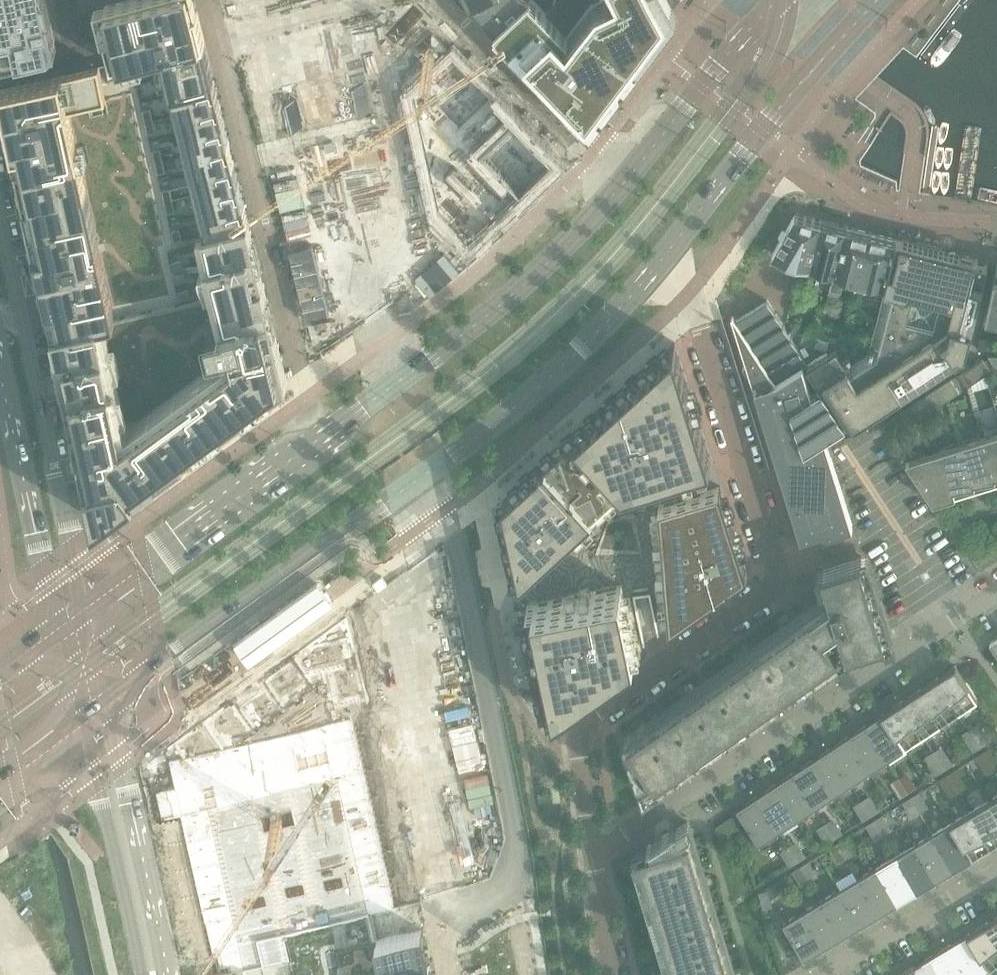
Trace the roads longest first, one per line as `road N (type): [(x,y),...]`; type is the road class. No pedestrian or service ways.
road 1 (residential): [(575,735),(778,581),(708,344),(683,299),(654,271)]
road 2 (residential): [(429,471),(444,511),(519,870),(479,906),(438,922)]
road 3 (residential): [(594,849),(996,589)]
road 4 (residential): [(211,0),(298,365),(327,435)]
road 5 (tertiary): [(82,612),(0,225)]
road 6 (residential): [(326,546),(364,614),(438,922)]
road 7 (secondary): [(619,188),(524,285),(327,435)]
road 8 (secondary): [(654,271),(813,68),(879,0)]
road 9 (track): [(252,173),(381,143),(391,121),(382,30),(420,11),(458,12)]
road 10 (secondary): [(327,435),(82,612)]
road 11 (secondary): [(429,471),(571,357),(654,271)]
road 12 (tertiary): [(0,347),(62,626)]
road 13 (secondary): [(103,708),(326,546)]
road 14 (secondary): [(772,9),(619,188)]
road 15 (residential): [(475,31),(619,188)]
road 16 (residential): [(815,974),(996,867)]
road 17 (tertiary): [(137,912),(134,851),(103,708)]
road 18 (tertiary): [(84,721),(115,855),(137,912)]
road 19 (residential): [(0,79),(84,61),(71,7)]
road 20 (secondary): [(326,546),(429,471)]
road 21 (residential): [(594,849),(611,974)]

